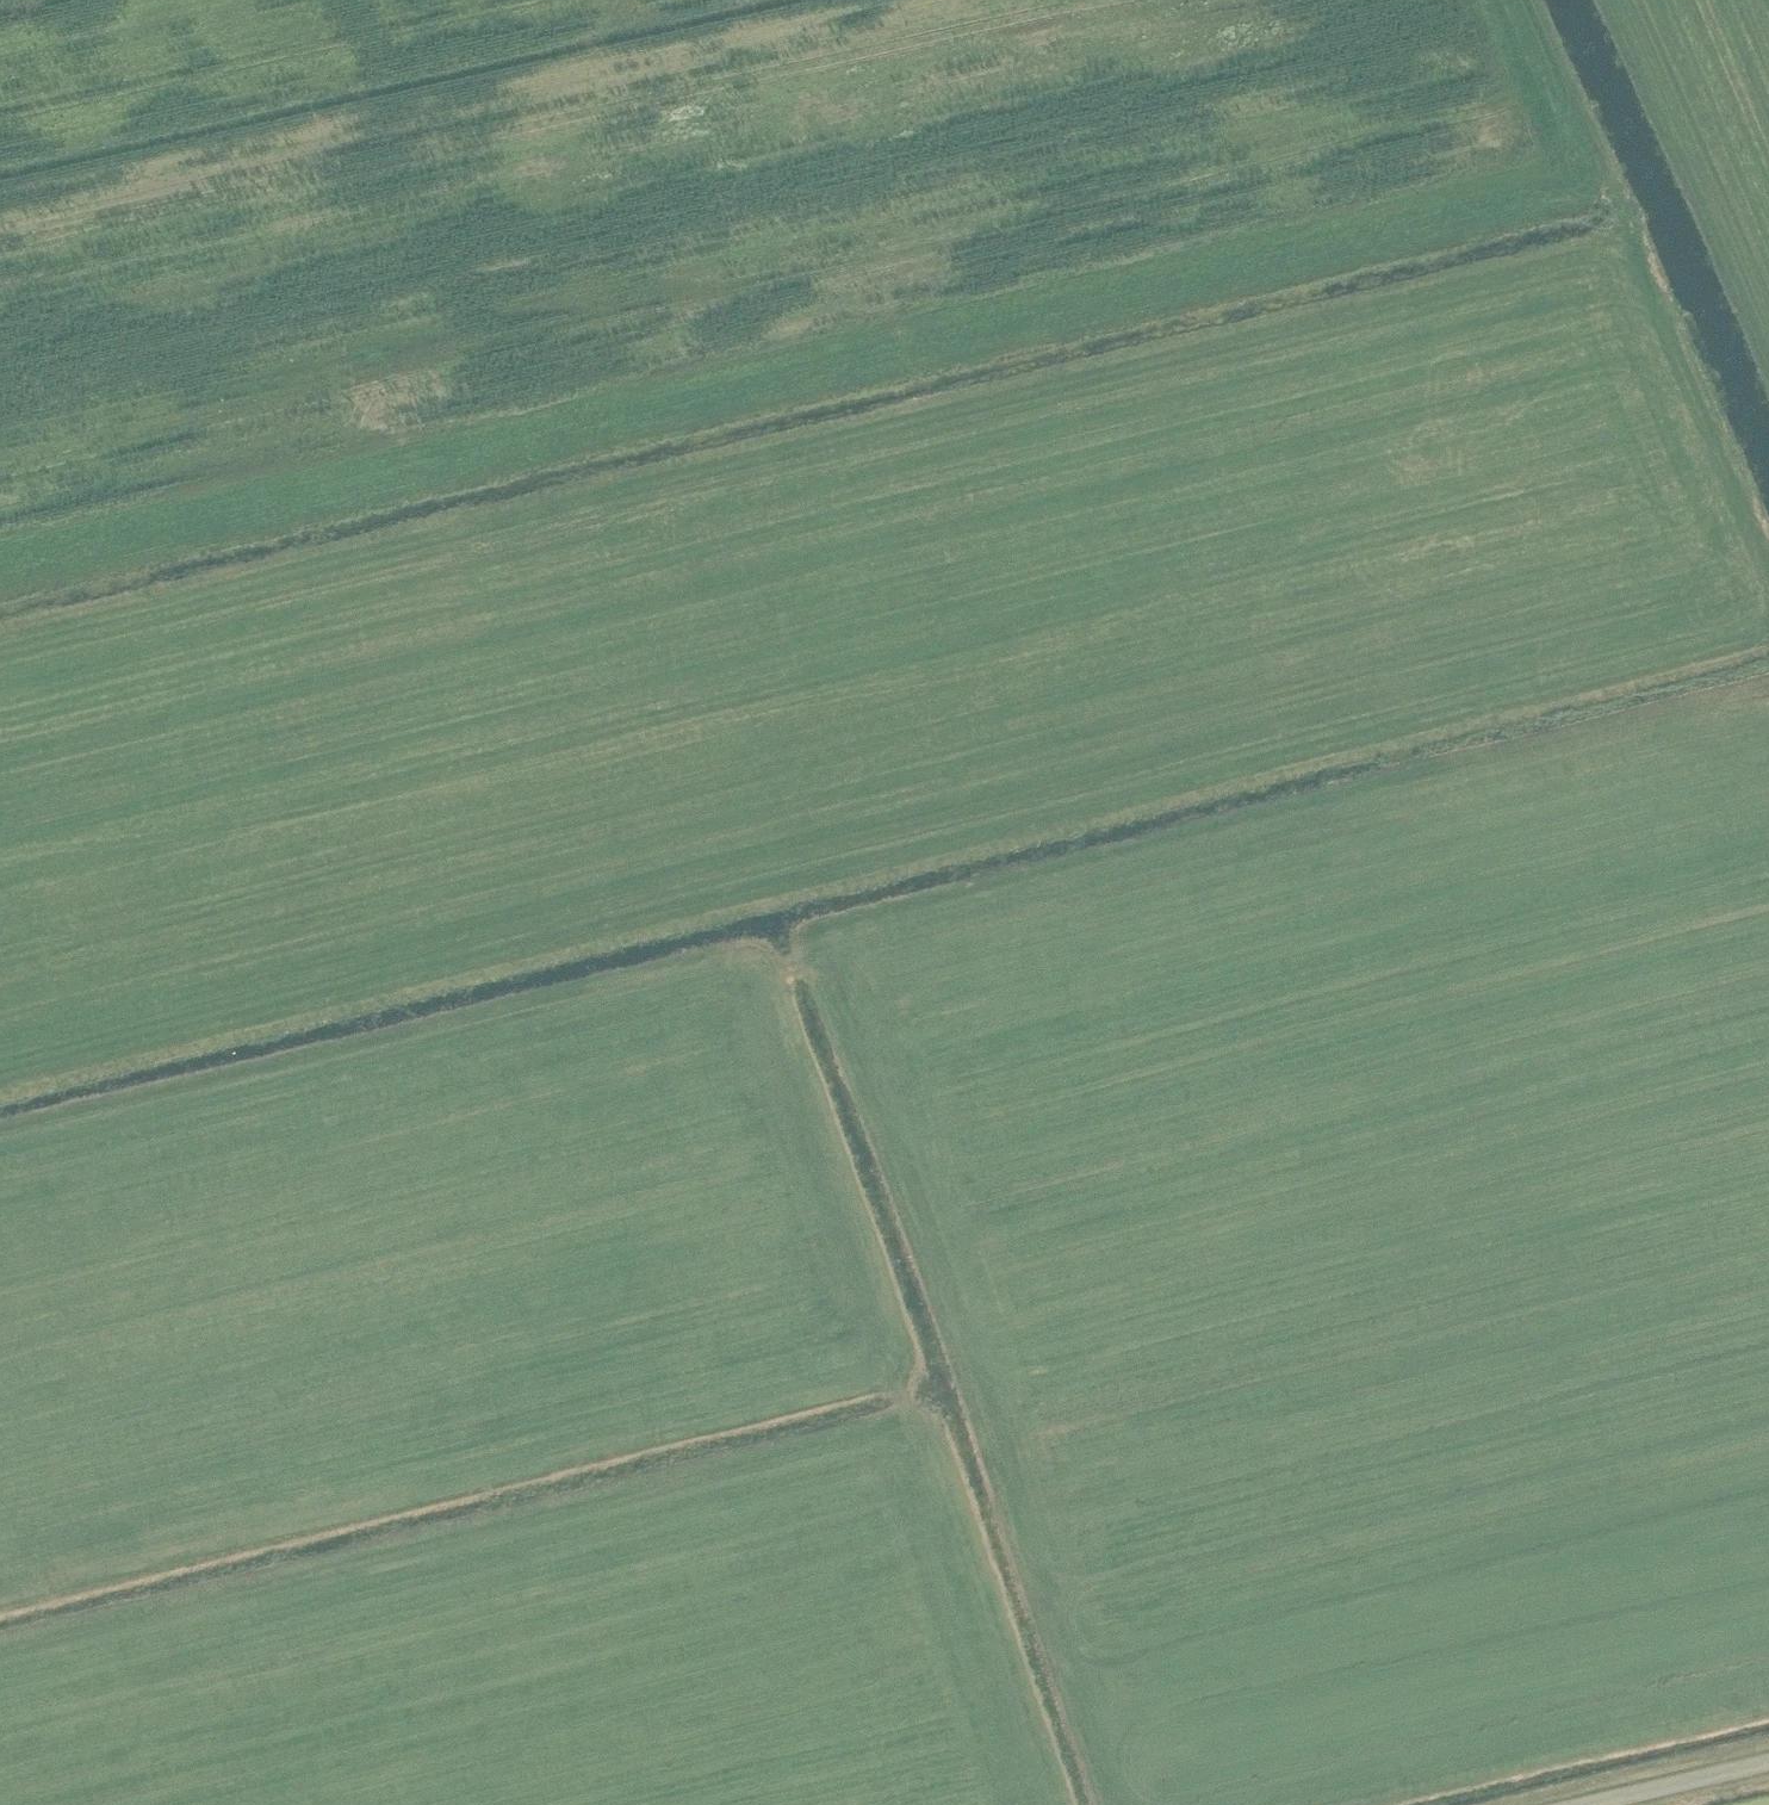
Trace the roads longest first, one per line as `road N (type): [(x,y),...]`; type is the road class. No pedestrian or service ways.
road 1 (unclassified): [(1609,1804),(1768,1765)]

